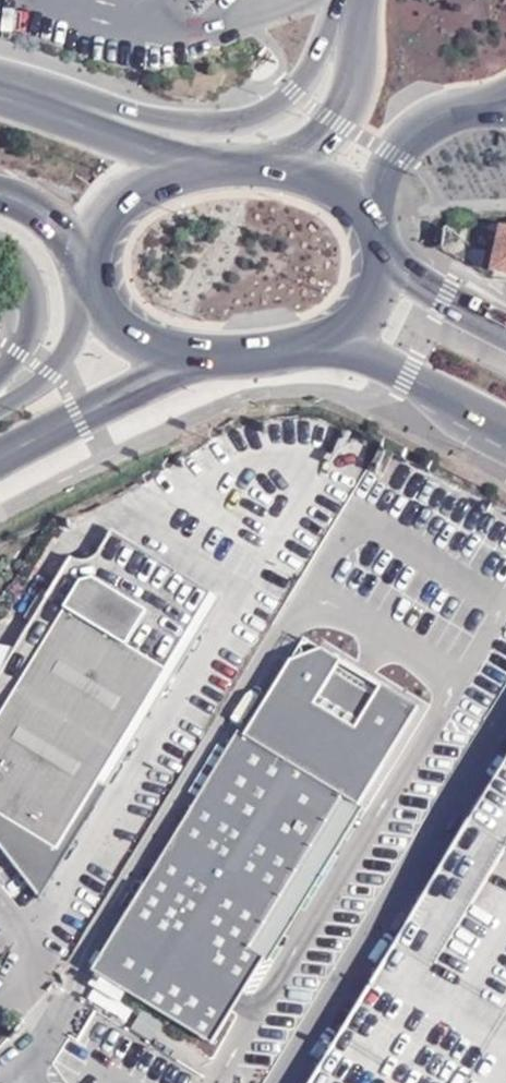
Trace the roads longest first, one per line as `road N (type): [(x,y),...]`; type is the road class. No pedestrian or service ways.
road 1 (secondary): [(352,0),(293,93),(243,118),(166,120),(0,78)]
road 2 (secondary): [(0,457),(198,356)]
road 3 (secondary): [(207,169),(0,97)]
road 4 (secondary): [(320,345),(399,370),(505,428)]
road 5 (secondary): [(360,0),(356,74),(336,120),(292,167)]
road 6 (secondary): [(369,213),(410,131),(454,105),(491,102)]
road 7 (secondary): [(0,244),(29,272),(35,319),(25,353),(0,381)]
road 8 (secondary): [(207,169),(164,179),(110,212),(91,259)]
road 9 (secondary): [(505,325),(380,249)]
road 10 (secondary): [(96,295),(52,370),(0,398)]
road 11 (secondary): [(96,295),(126,330),(198,356)]
road 12 (secondary): [(198,356),(320,345)]
road 13 (secondary): [(320,345),(346,329),(373,296),(380,249)]

